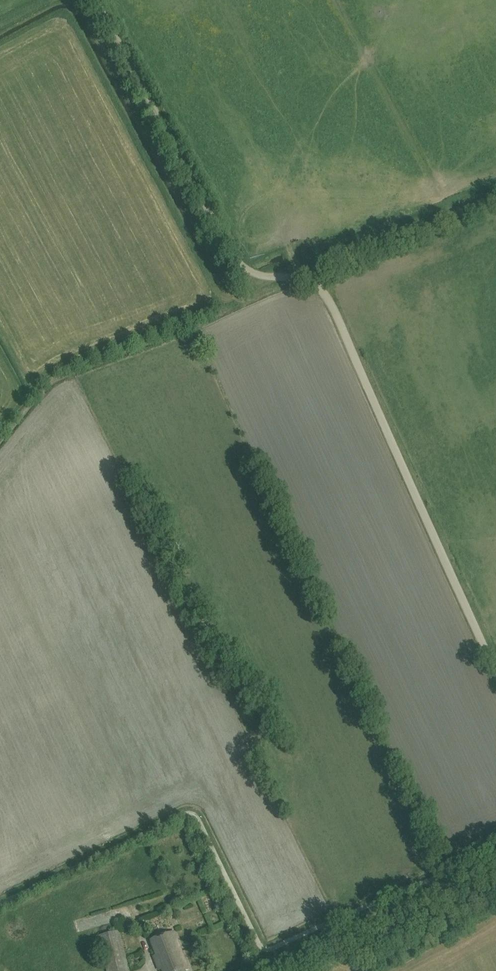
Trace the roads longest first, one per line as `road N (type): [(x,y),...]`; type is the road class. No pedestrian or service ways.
road 1 (tertiary): [(274,970),(495,876)]

